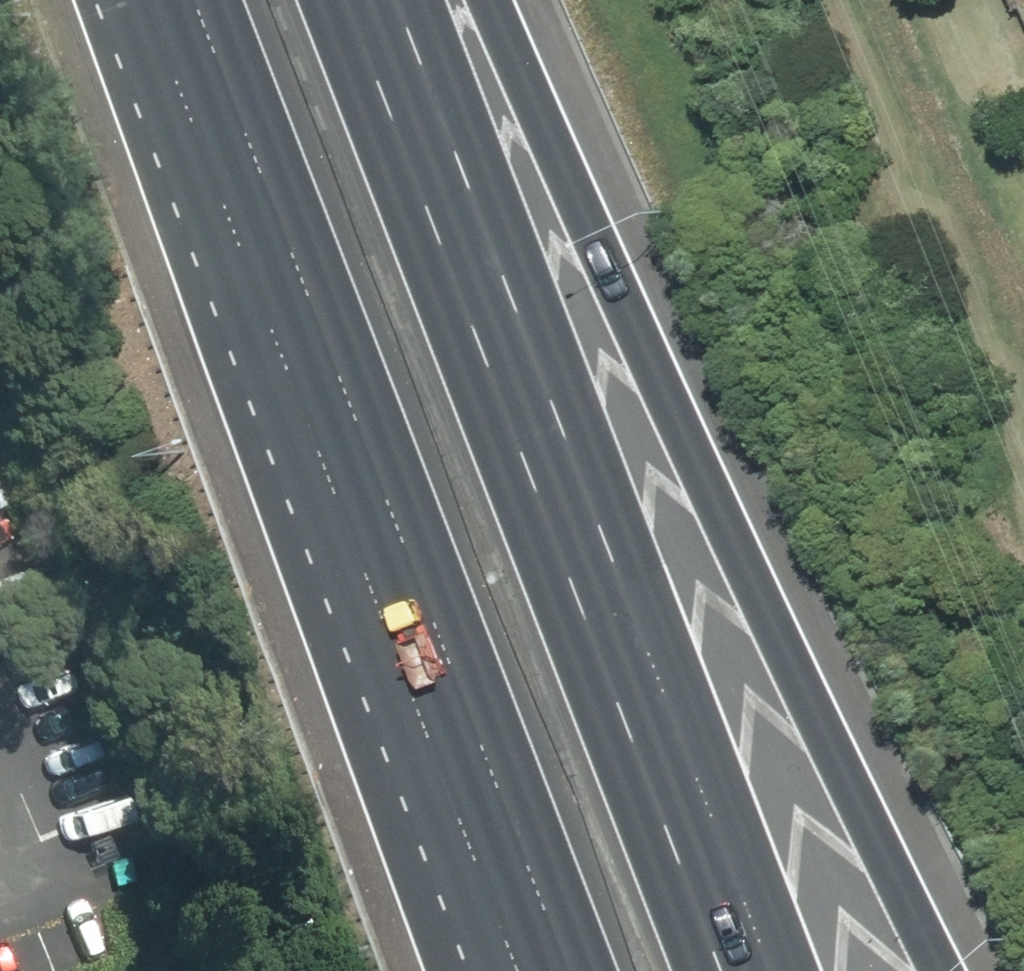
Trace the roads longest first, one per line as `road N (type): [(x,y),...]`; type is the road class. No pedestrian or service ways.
road 1 (motorway): [(491,0),(762,602),(944,970)]
road 2 (motorway): [(368,0),(516,363),(745,970)]
road 3 (motorway): [(568,970),(351,411)]
road 4 (motorway): [(522,970),(351,411)]
road 5 (motorway): [(351,411),(192,0)]

